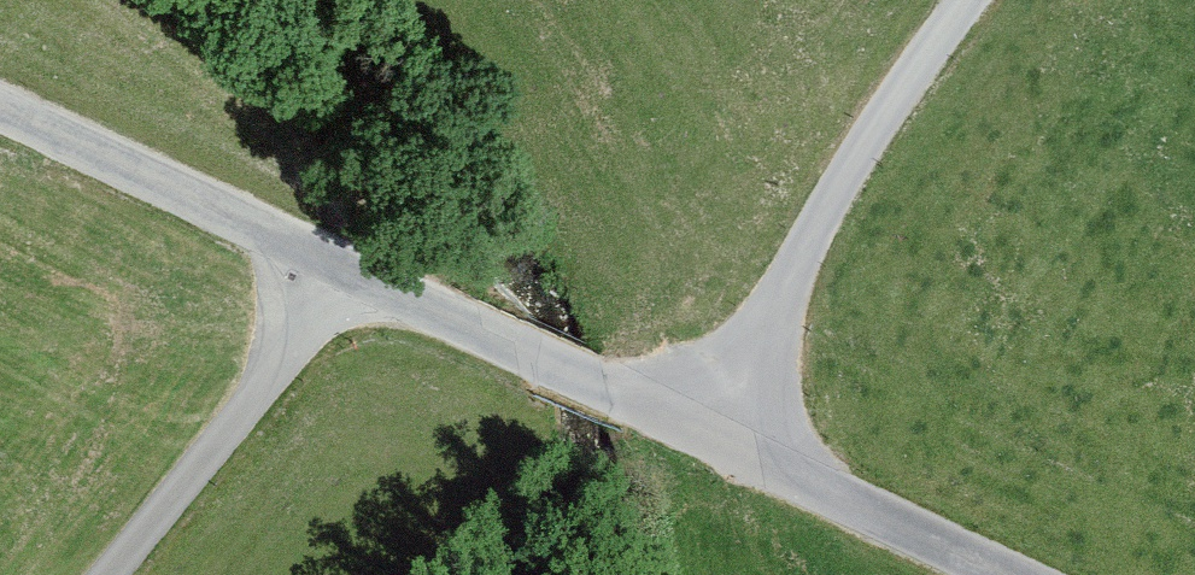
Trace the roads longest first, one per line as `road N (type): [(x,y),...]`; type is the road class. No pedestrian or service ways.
road 1 (tertiary): [(1008,574),(0,111)]
road 2 (track): [(966,0),(934,35),(708,437)]
road 3 (track): [(364,279),(109,574)]

